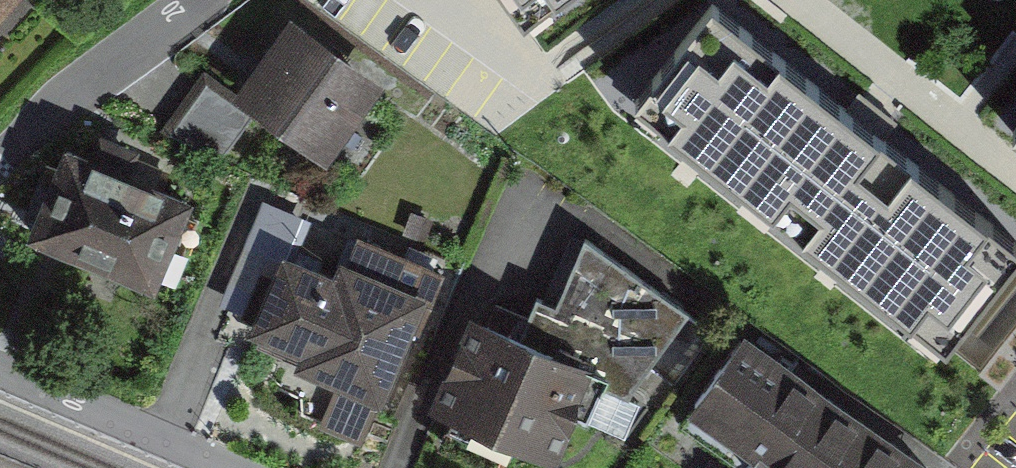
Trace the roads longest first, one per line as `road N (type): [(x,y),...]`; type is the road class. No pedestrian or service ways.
road 1 (residential): [(235,467),(0,368)]
road 2 (residential): [(193,0),(0,148)]

